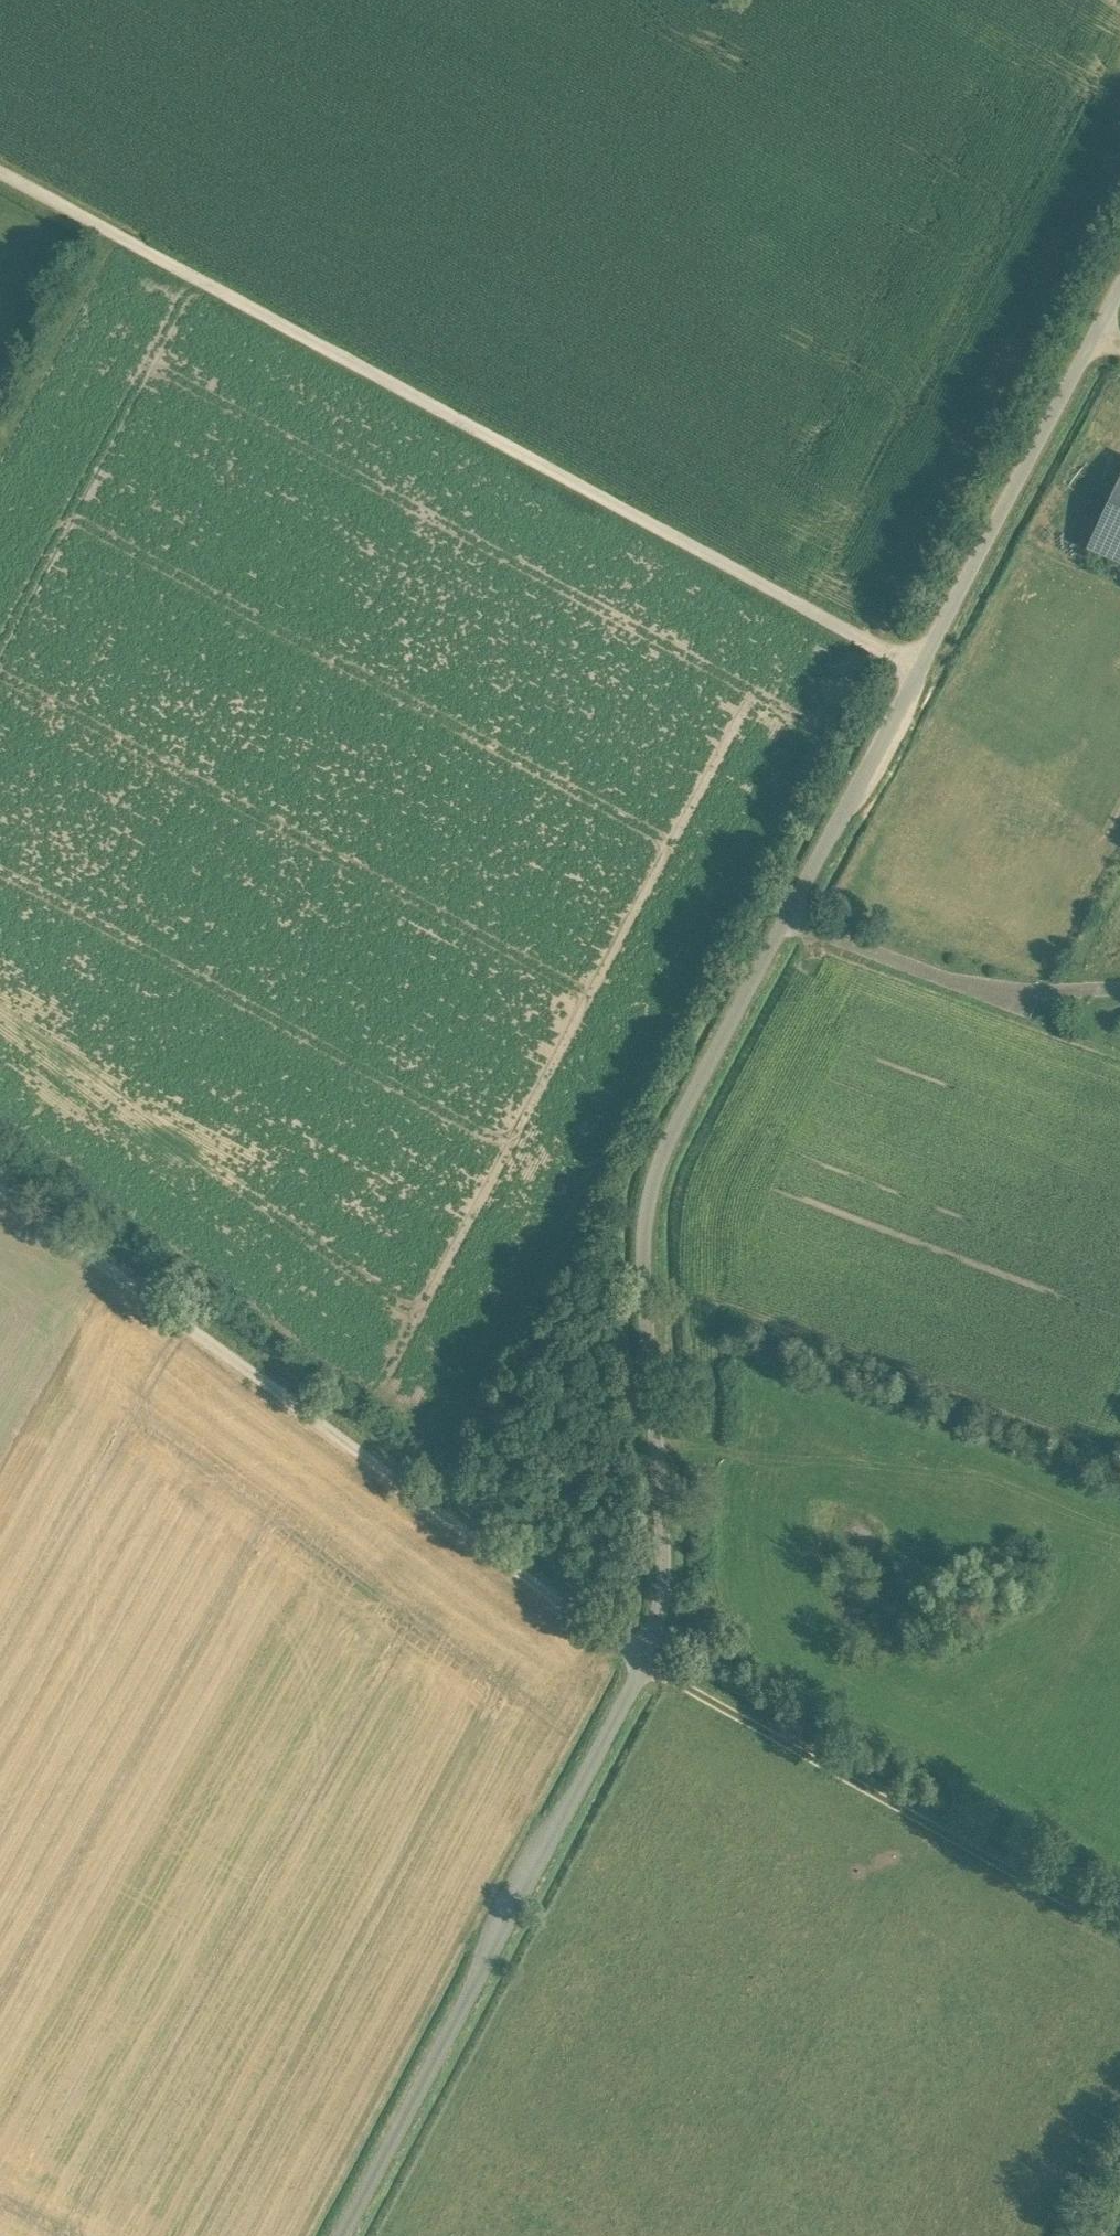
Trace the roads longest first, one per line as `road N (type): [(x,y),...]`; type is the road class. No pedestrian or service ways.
road 1 (track): [(789,910),(653,1179),(644,1266),(665,1574),(650,1647),(338,2235)]
road 2 (track): [(0,1190),(644,1661)]
road 3 (residential): [(1119,286),(789,910)]
road 4 (track): [(789,910),(1008,980),(1119,982)]

